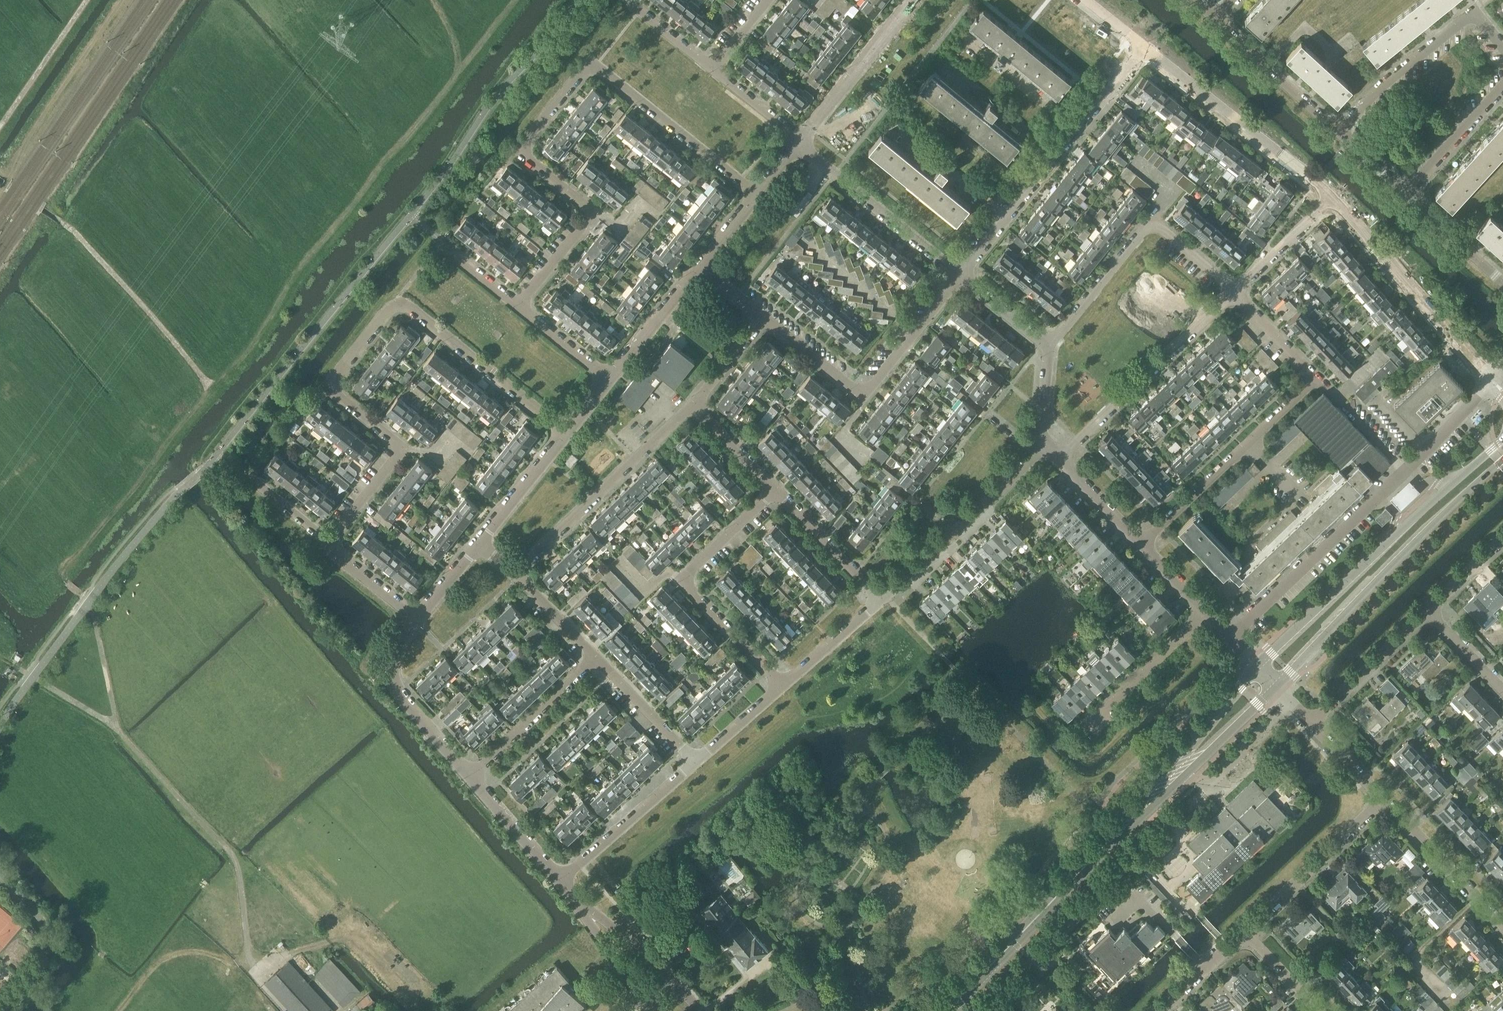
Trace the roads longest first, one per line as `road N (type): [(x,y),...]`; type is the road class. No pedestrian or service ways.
road 1 (residential): [(519,307),(594,213),(528,158),(524,144),(584,69),(597,69),(758,194)]
road 2 (residential): [(328,545),(403,450),(333,383),(399,304),(567,431)]
road 3 (track): [(212,389),(262,337),(289,281),(461,65)]
road 4 (track): [(119,728),(88,603),(62,573),(139,489),(212,389)]
road 5 (residential): [(1228,640),(1494,384)]
road 6 (tertiary): [(1502,439),(1253,667)]
road 7 (track): [(283,1010),(252,965),(236,859),(119,728)]
road 8 (tertiary): [(1274,689),(1502,459)]
road 9 (track): [(212,389),(62,222),(2,182)]
road 10 (residential): [(963,275),(1142,49)]
road 11 (tertiary): [(948,1010),(1143,805)]
road 12 (residential): [(785,683),(686,578),(776,489)]
road 13 (residential): [(1235,292),(1155,225),(1049,346)]
road 14 (residential): [(515,573),(694,404)]
road 15 (residential): [(1494,384),(1332,200)]
road 16 (residential): [(1332,200),(1142,49)]
road 17 (residential): [(1139,546),(1315,379)]
road 18 (residential): [(1061,460),(1235,292)]
road 19 (residential): [(880,598),(1043,442)]
road 20 (track): [(123,0),(0,184)]
road 21 (residential): [(1337,130),(1473,17),(1502,50)]
road 22 (residential): [(963,275),(798,145)]
road 23 (residential): [(1244,931),(1382,800)]
road 24 (residential): [(470,775),(393,675),(393,658),(416,620)]
road 25 (residential): [(561,882),(696,762)]
road 26 (residential): [(801,141),(913,0)]
road 27 (tertiary): [(1253,667),(1143,805)]
road 28 (tertiary): [(1143,805),(1274,689)]
road 29 (residential): [(1502,925),(1382,800)]
road 30 (residential): [(470,775),(598,659)]
road 31 (residential): [(1337,130),(1215,19)]
road 32 (residential): [(1082,725),(1200,611)]
road 33 (residential): [(1310,724),(1428,610)]
road 34 (residential): [(863,392),(963,275)]
road 35 (track): [(87,0),(0,126)]
road 36 (residential): [(880,598),(776,489)]
road 37 (residential): [(608,379),(701,265)]
road 38 (residential): [(477,544),(567,431)]
road 39 (residential): [(1502,87),(1406,194)]
road 40 (residential): [(696,762),(598,659)]
road 41 (residential): [(561,882),(470,775)]
road 42 (residential): [(1235,292),(1332,200)]
road 43 (residential): [(1502,284),(1406,194)]
road 44 (residential): [(785,683),(880,598)]
road 45 (residential): [(863,392),(766,319)]
road 46 (residential): [(598,659),(515,573)]

